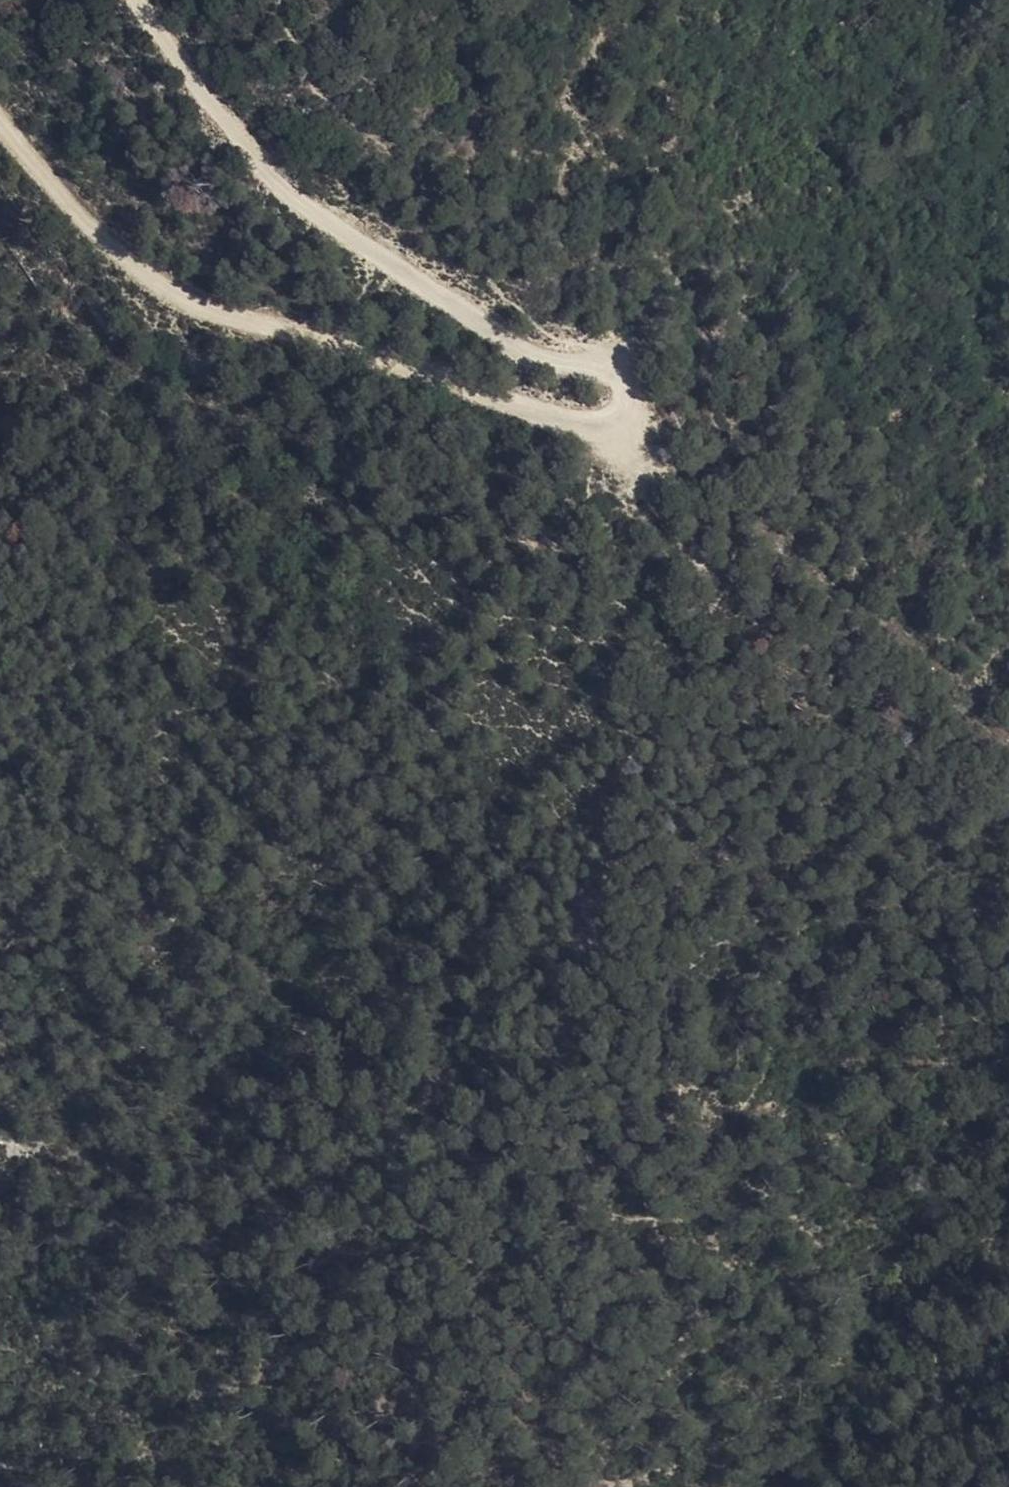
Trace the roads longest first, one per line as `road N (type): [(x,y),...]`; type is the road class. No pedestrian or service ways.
road 1 (track): [(155,0),(281,172),(411,282),(543,346),(608,356),(626,382),(611,405),(571,417),(514,409),(176,307),(80,217),(0,124)]

